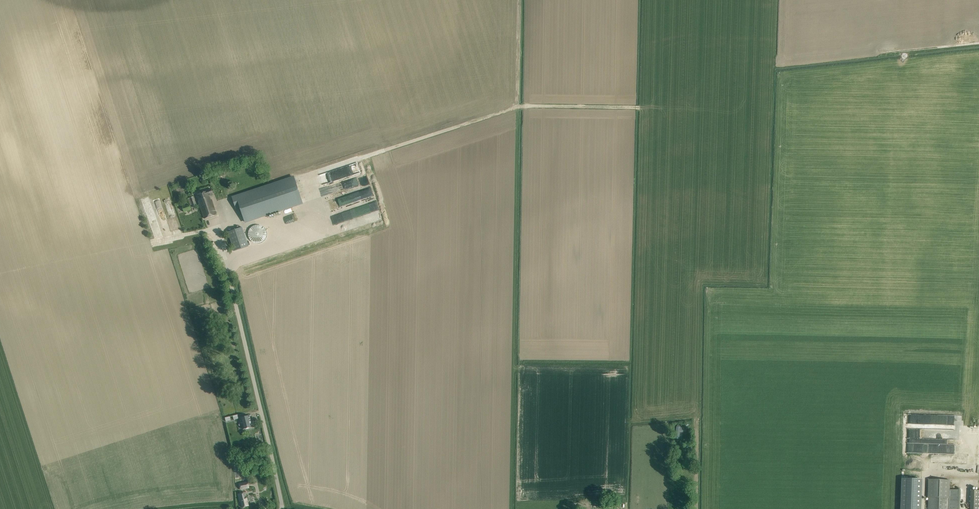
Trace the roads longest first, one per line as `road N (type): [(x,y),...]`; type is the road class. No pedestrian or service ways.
road 1 (unclassified): [(287,508),(227,270)]

